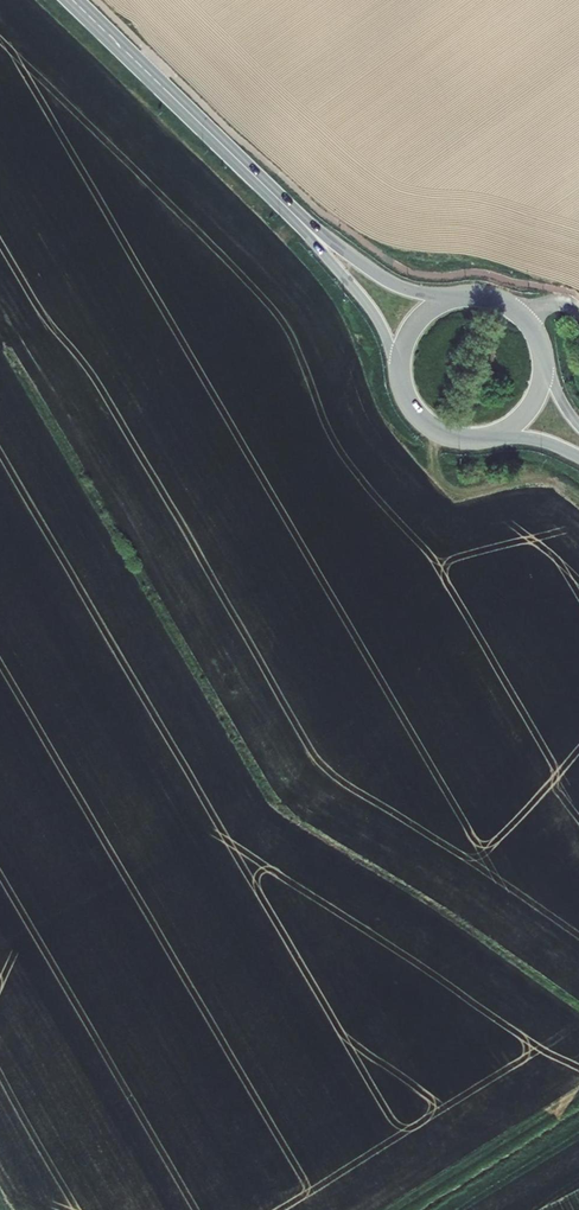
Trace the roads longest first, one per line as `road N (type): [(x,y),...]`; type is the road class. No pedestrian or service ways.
road 1 (tertiary): [(71,0),(299,222)]
road 2 (tertiary): [(299,222),(372,312),(402,385)]
road 3 (tertiary): [(464,296),(397,286),(299,222)]
road 4 (tertiary): [(475,439),(526,415),(541,386),(542,353)]
road 5 (tertiary): [(464,296),(415,323),(402,353),(402,385)]

